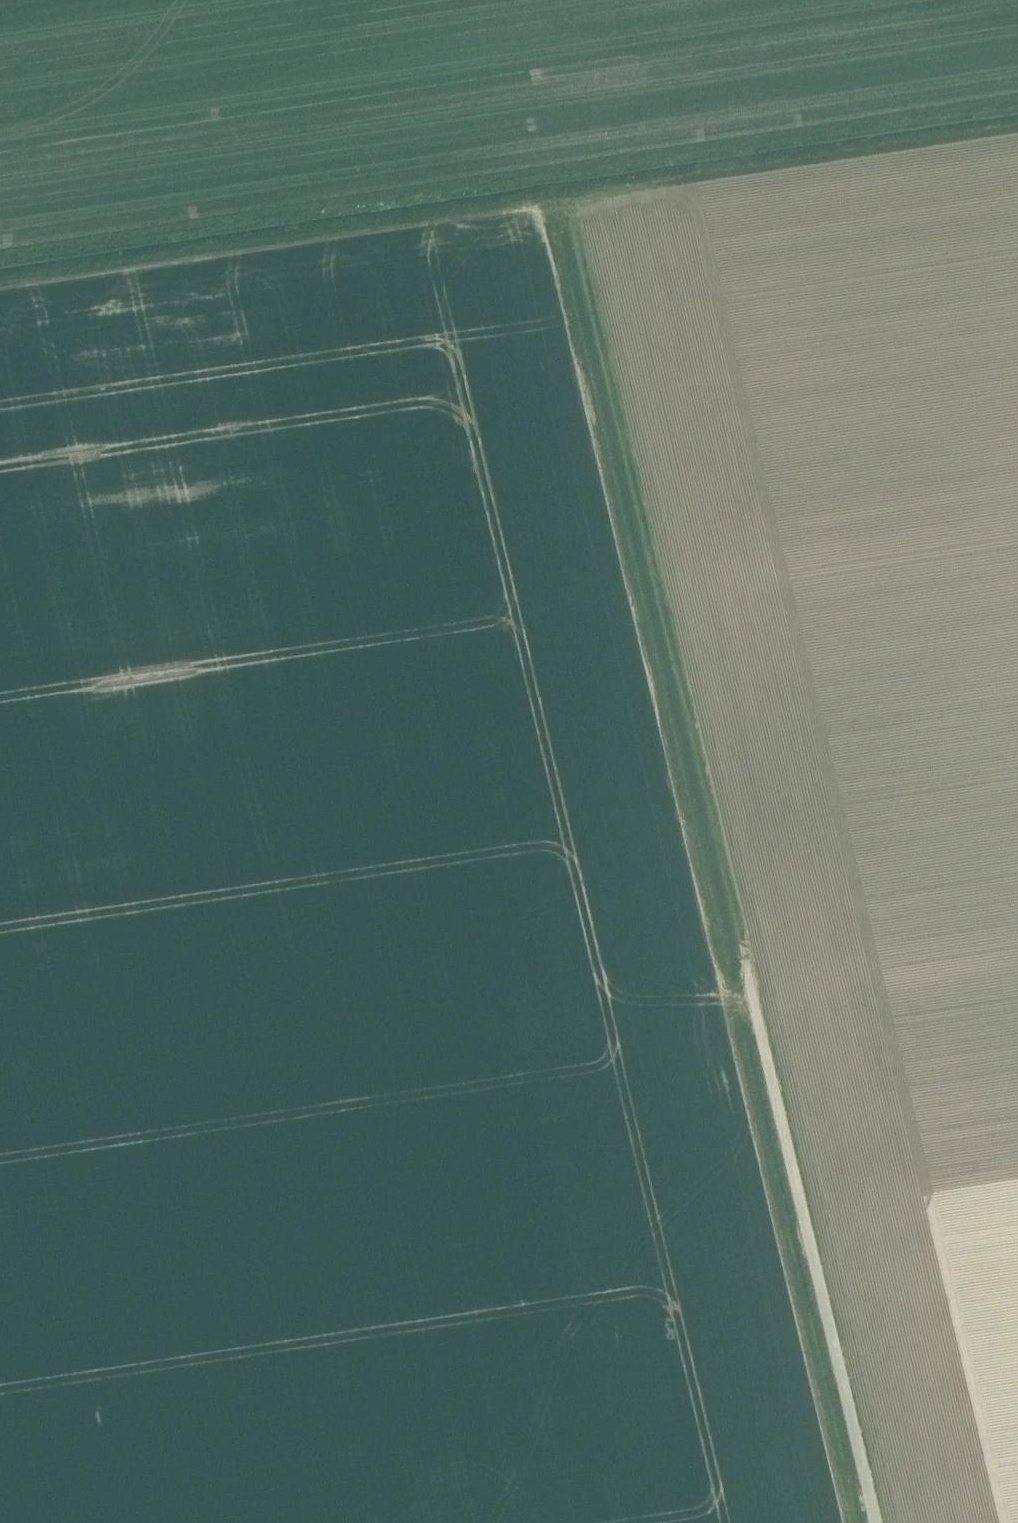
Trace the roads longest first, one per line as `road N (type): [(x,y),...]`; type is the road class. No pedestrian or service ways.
road 1 (track): [(876,1522),(748,970)]

